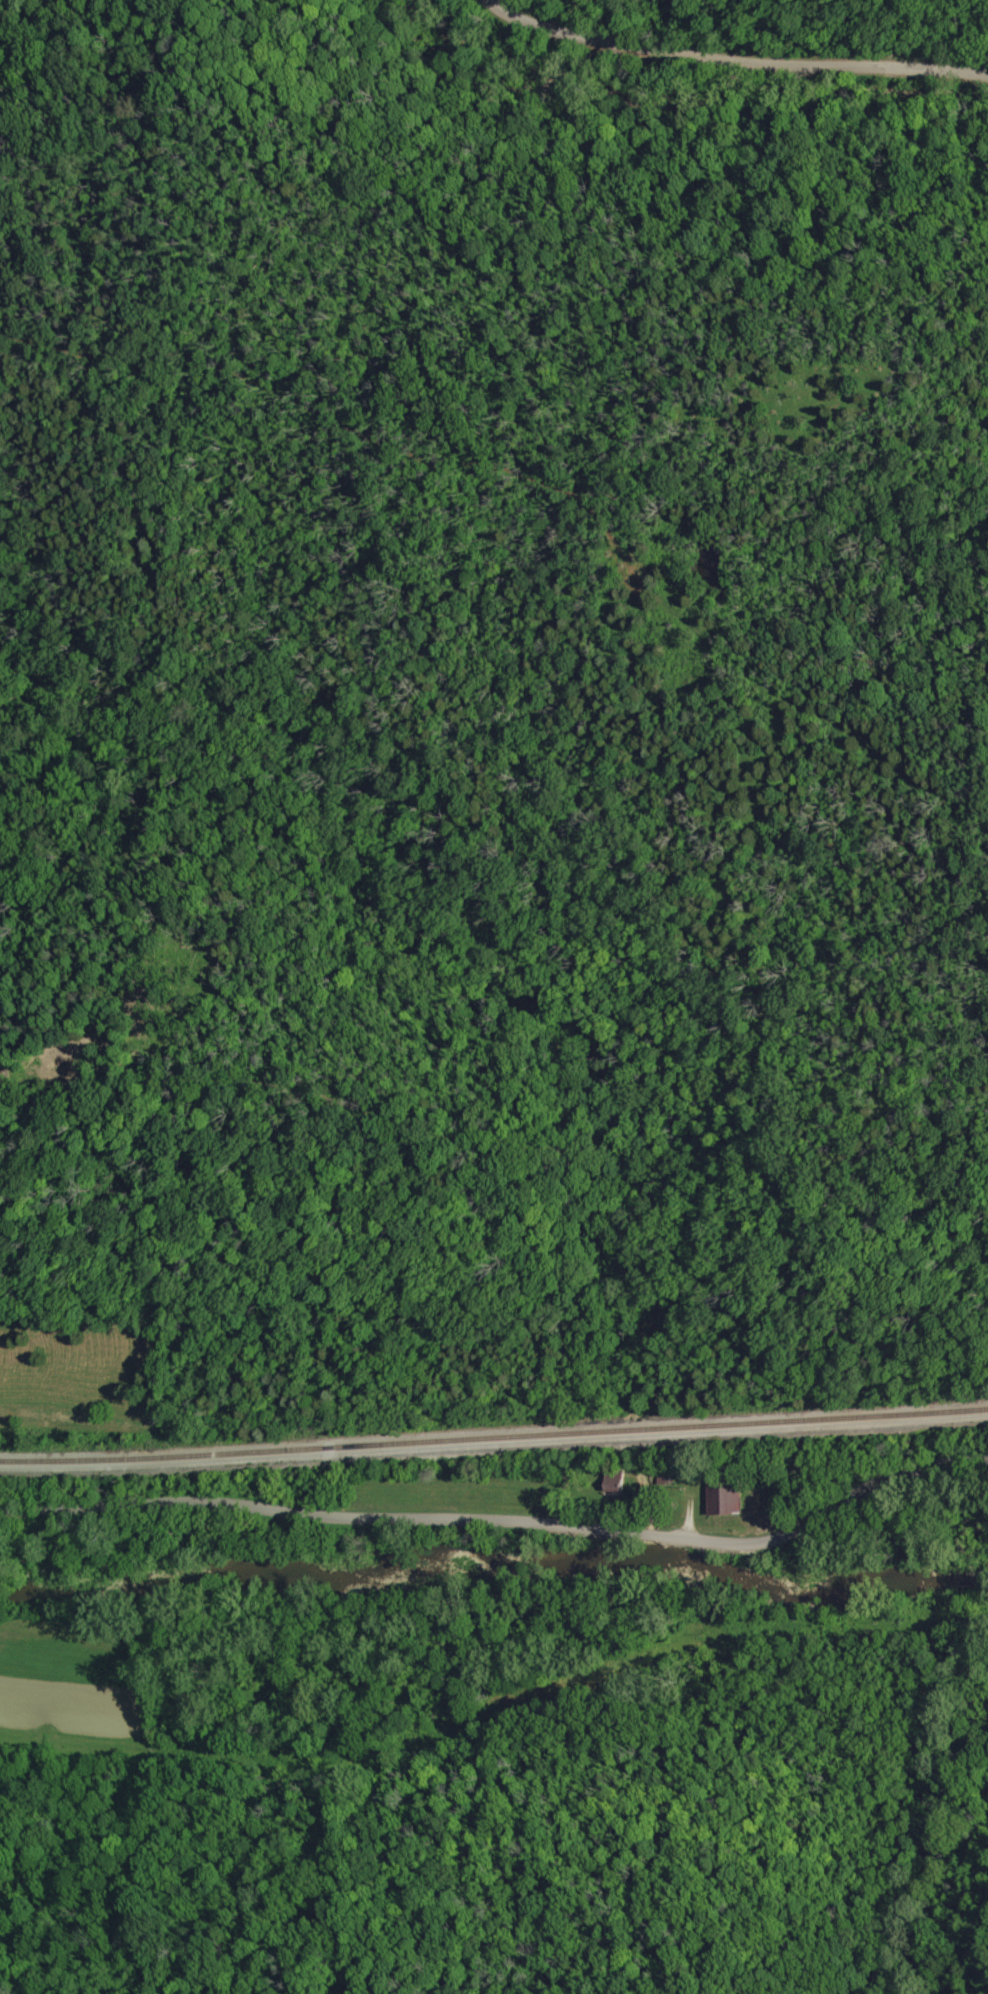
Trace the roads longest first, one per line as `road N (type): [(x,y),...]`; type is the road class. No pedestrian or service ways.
road 1 (residential): [(0,1505),(530,1520),(748,1543),(918,1461),(987,1453)]
road 2 (residential): [(987,84),(637,49),(570,35),(490,0)]

